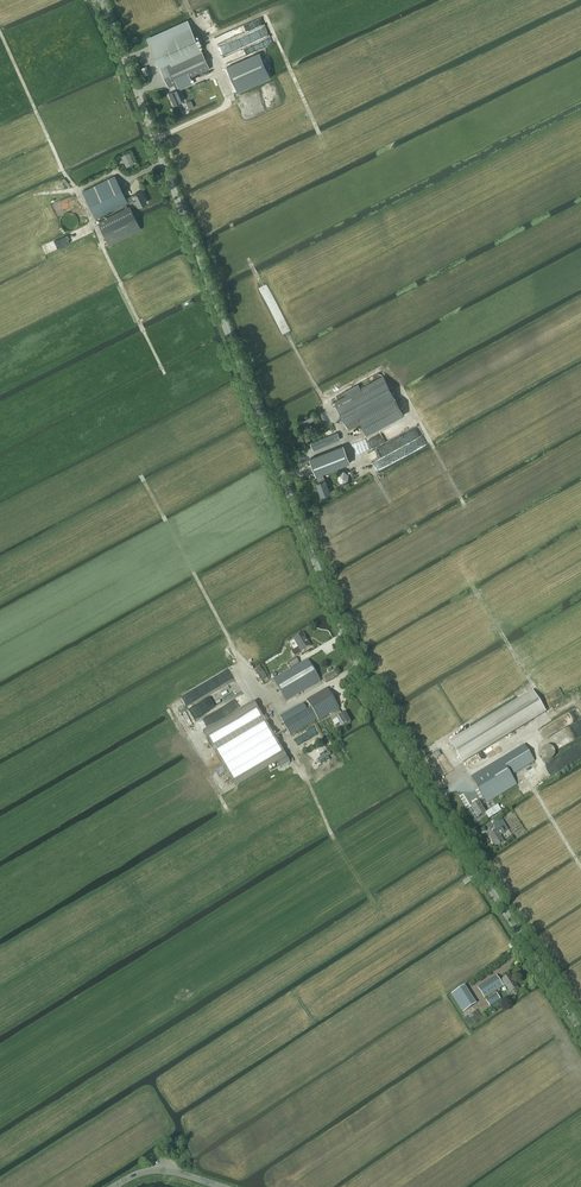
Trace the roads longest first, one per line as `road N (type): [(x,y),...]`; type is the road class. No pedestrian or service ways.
road 1 (unclassified): [(580,1032),(408,759),(359,666),(103,0)]

